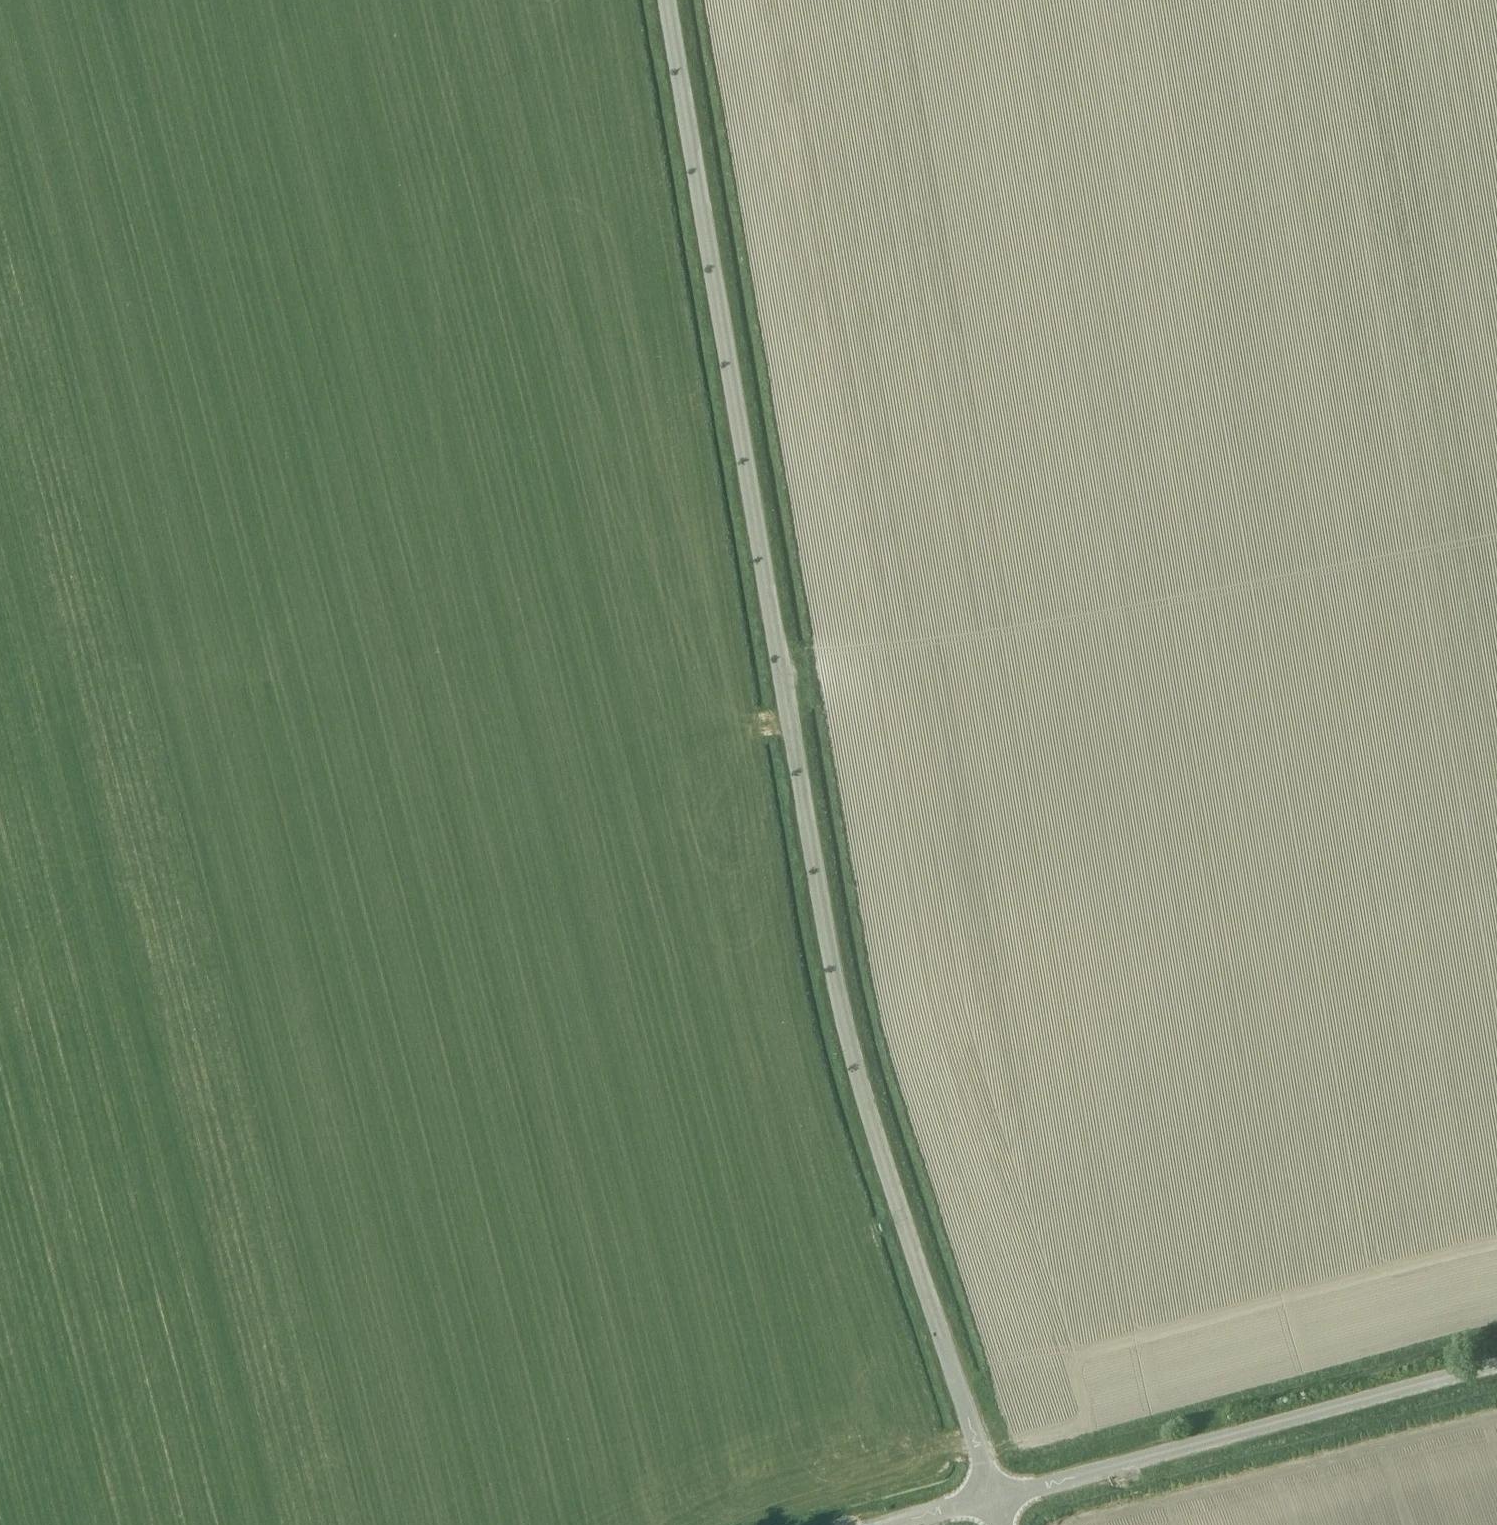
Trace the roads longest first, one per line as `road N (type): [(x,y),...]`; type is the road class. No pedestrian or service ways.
road 1 (unclassified): [(987,1504),(857,1058),(669,0)]
road 2 (unclassified): [(987,1504),(1496,1364)]

